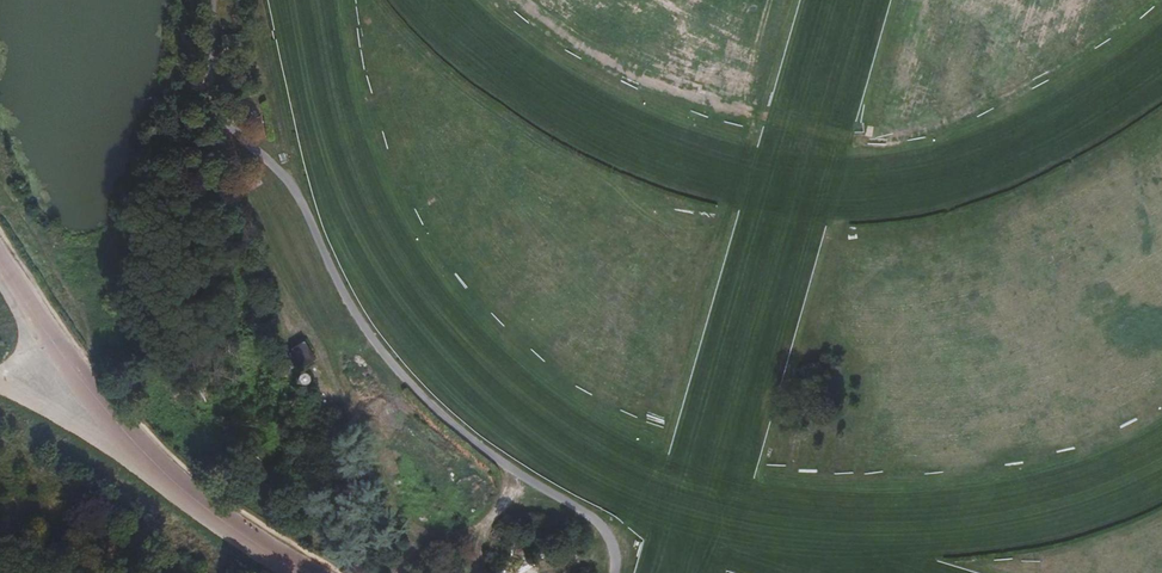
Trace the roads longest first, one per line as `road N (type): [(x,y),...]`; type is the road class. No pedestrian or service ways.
road 1 (track): [(526,482),(471,534),(427,535),(403,515),(324,354),(262,251),(238,194),(222,123)]

